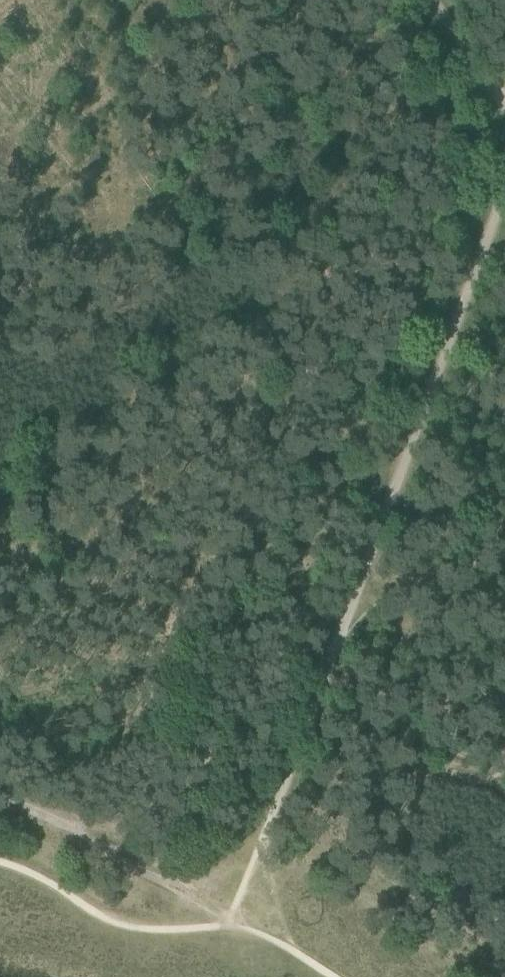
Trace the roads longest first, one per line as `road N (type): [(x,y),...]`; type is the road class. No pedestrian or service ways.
road 1 (track): [(350,605),(504,193)]
road 2 (track): [(0,865),(93,916),(138,929),(238,922)]
road 3 (track): [(279,783),(350,605)]
road 4 (track): [(238,922),(279,783)]
road 5 (unclassified): [(504,108),(433,0)]

